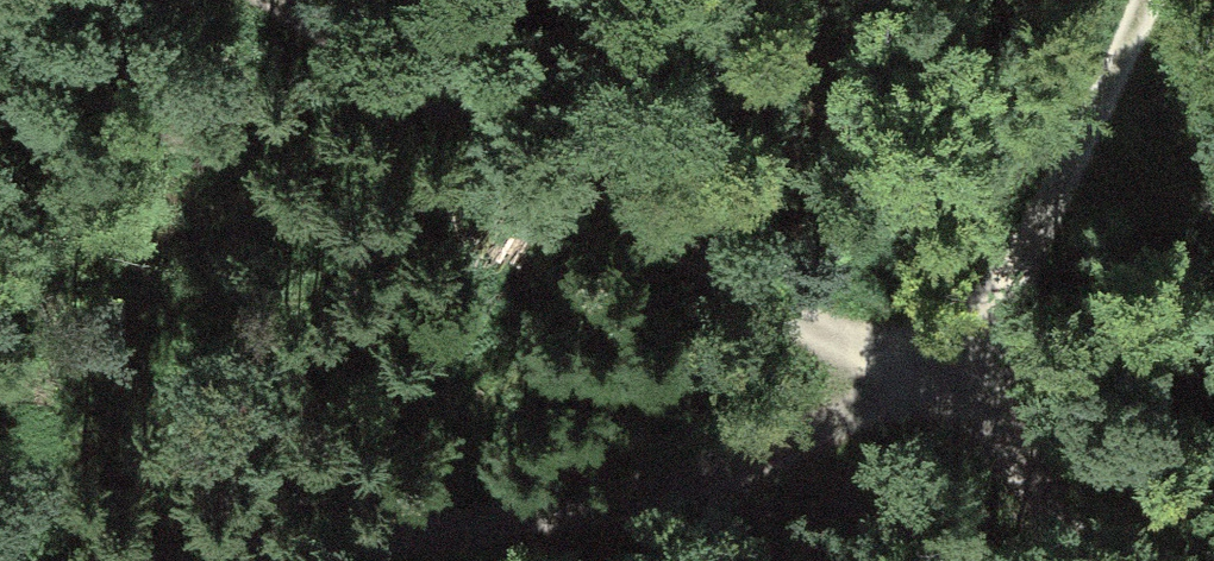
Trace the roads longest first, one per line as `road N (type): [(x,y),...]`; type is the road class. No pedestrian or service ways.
road 1 (track): [(917,391),(299,0)]
road 2 (track): [(917,391),(775,468),(688,497),(254,560)]
road 3 (track): [(1144,0),(1042,222),(986,319),(917,391)]
road 4 (track): [(1096,560),(917,391)]

